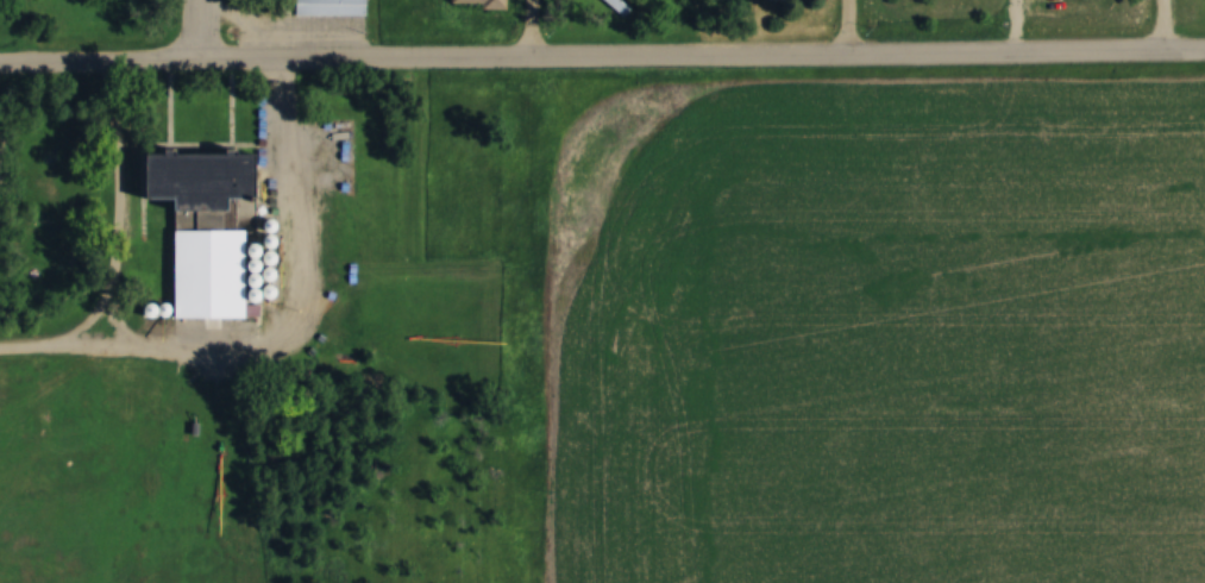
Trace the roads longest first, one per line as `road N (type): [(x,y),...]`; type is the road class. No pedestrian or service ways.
road 1 (residential): [(1204,50),(0,66)]
road 2 (residential): [(111,343),(109,64)]

